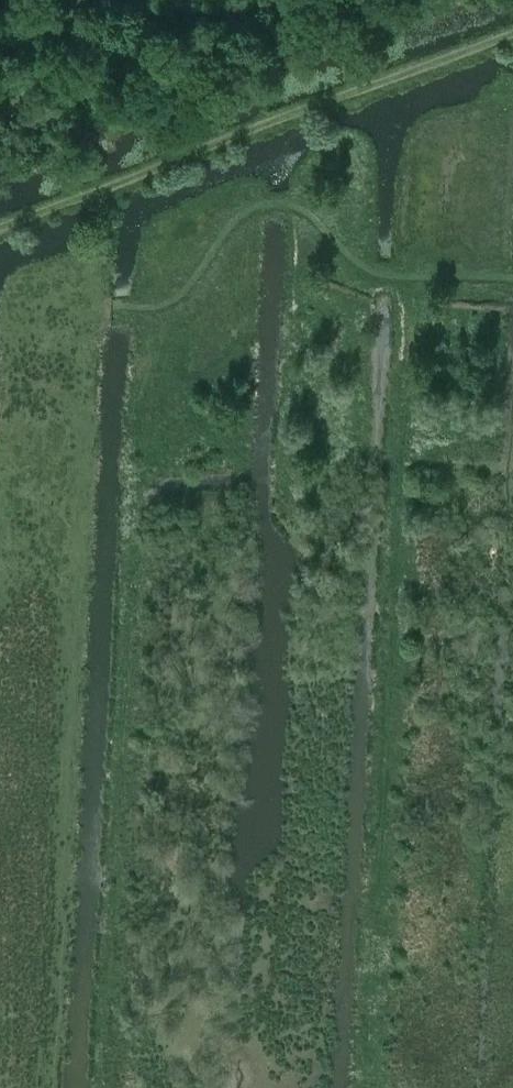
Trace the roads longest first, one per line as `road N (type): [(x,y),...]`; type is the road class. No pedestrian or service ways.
road 1 (track): [(94,182),(106,212),(91,298),(102,309),(167,308),(192,288),(236,215),(294,201),(309,203),(355,269),(512,278)]
road 2 (track): [(512,29),(0,217)]

